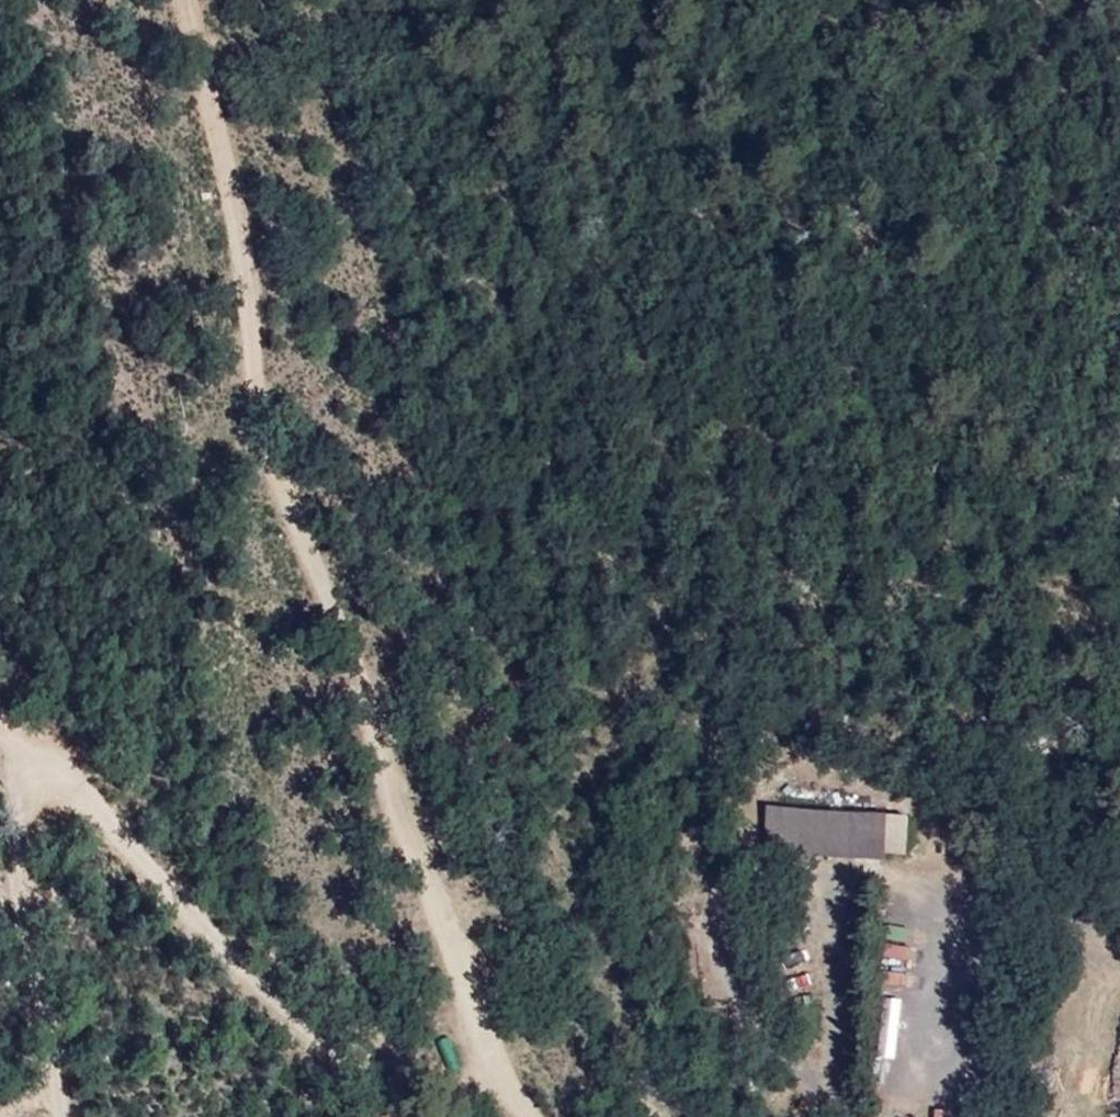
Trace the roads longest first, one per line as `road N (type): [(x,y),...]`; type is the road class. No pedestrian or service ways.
road 1 (track): [(523,1116),(470,997),(209,169),(168,0)]
road 2 (track): [(41,771),(284,1021),(414,1084),(505,1088)]
road 3 (track): [(59,1116),(16,832),(41,771)]

